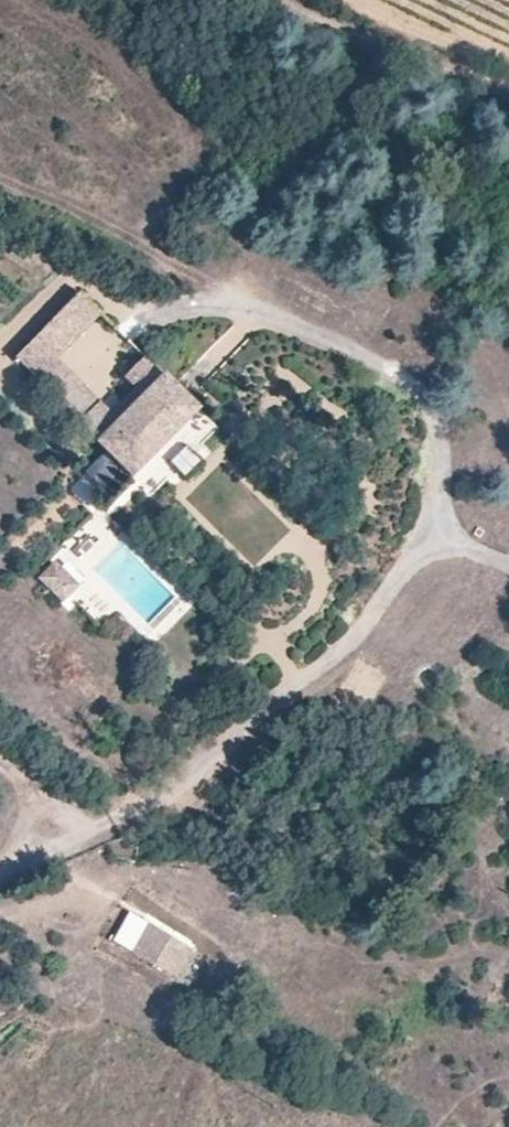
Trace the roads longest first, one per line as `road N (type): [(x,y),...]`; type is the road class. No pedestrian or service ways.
road 1 (unclassified): [(508,565),(449,542),(439,435),(411,389),(315,333),(230,310),(169,314),(124,335)]
road 2 (track): [(114,823),(174,792),(342,646),(402,567),(449,542)]
road 3 (track): [(297,0),(373,39),(508,84)]
road 4 (track): [(0,790),(14,756),(114,823)]
road 5 (track): [(0,881),(114,823)]

